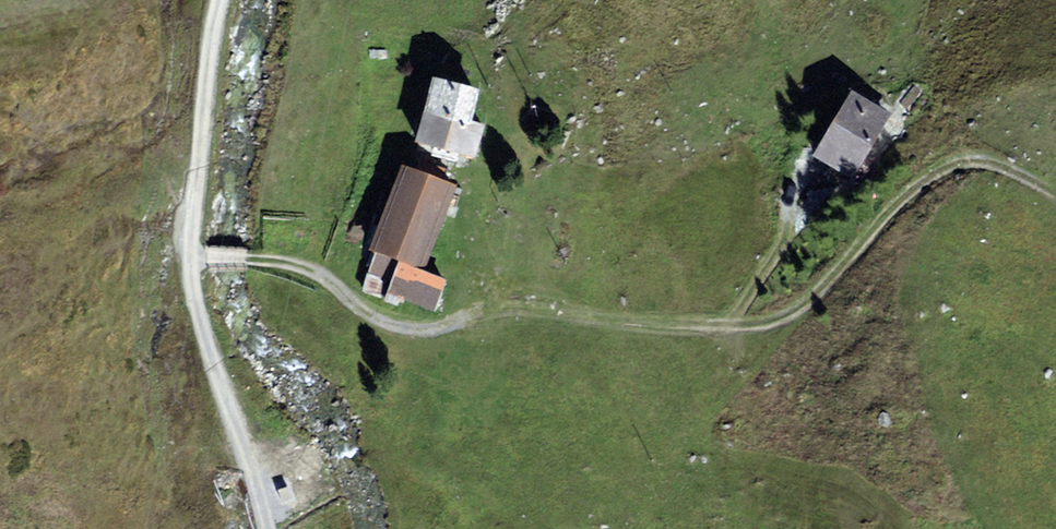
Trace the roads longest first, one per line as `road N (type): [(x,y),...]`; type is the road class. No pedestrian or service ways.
road 1 (track): [(191,260),(295,266),(343,288),(378,322),(434,330),(520,303),(638,323),(731,326),(812,300),(922,183),(969,161),(1004,165),(1055,188)]
road 2 (track): [(270,528),(191,260),(189,218),(219,0)]
road 3 (track): [(731,326),(786,235),(793,196),(810,165)]

